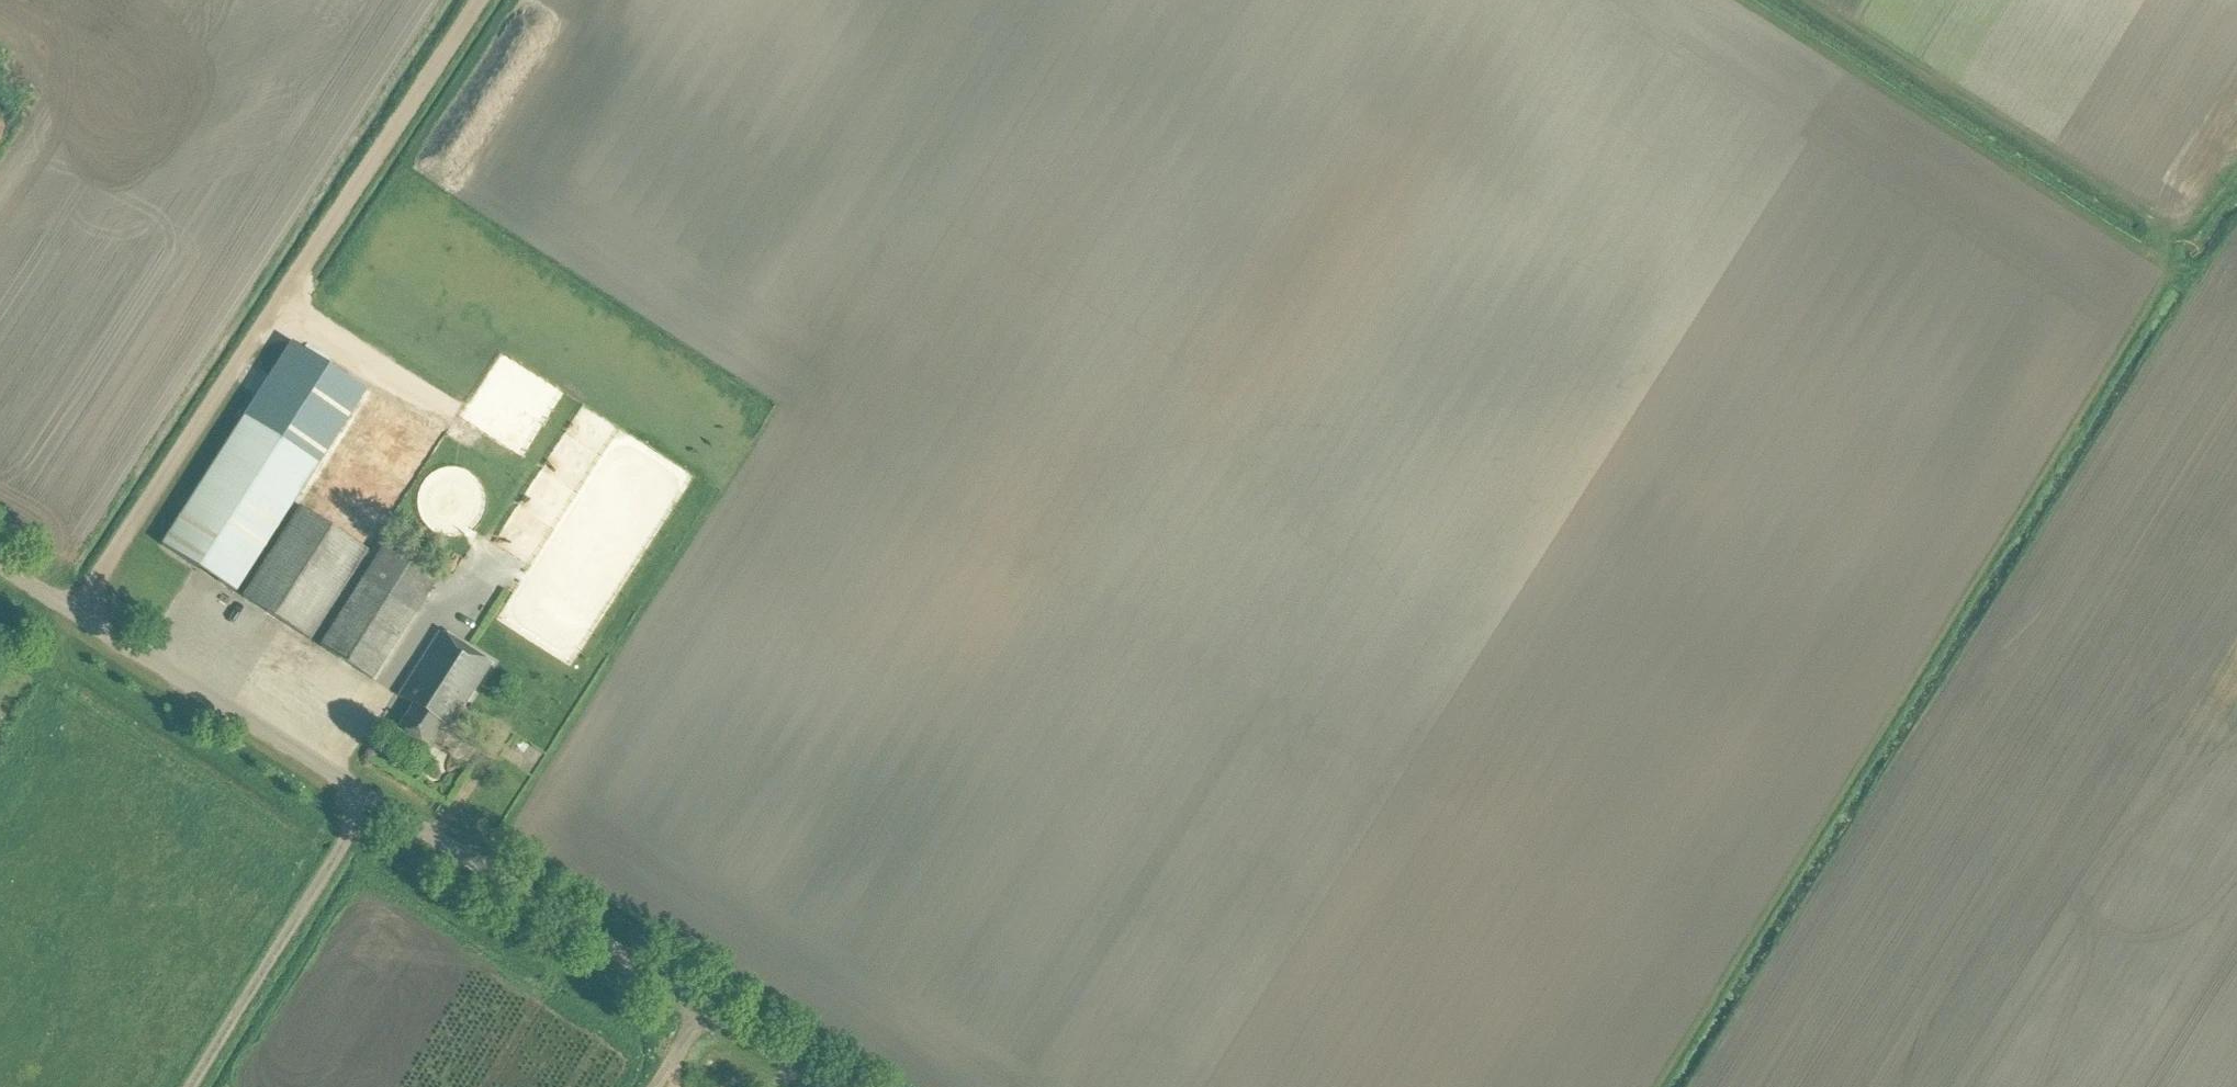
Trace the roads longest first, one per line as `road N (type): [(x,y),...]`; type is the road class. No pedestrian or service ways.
road 1 (unclassified): [(833,1086),(0,566)]
road 2 (track): [(73,611),(477,0)]

